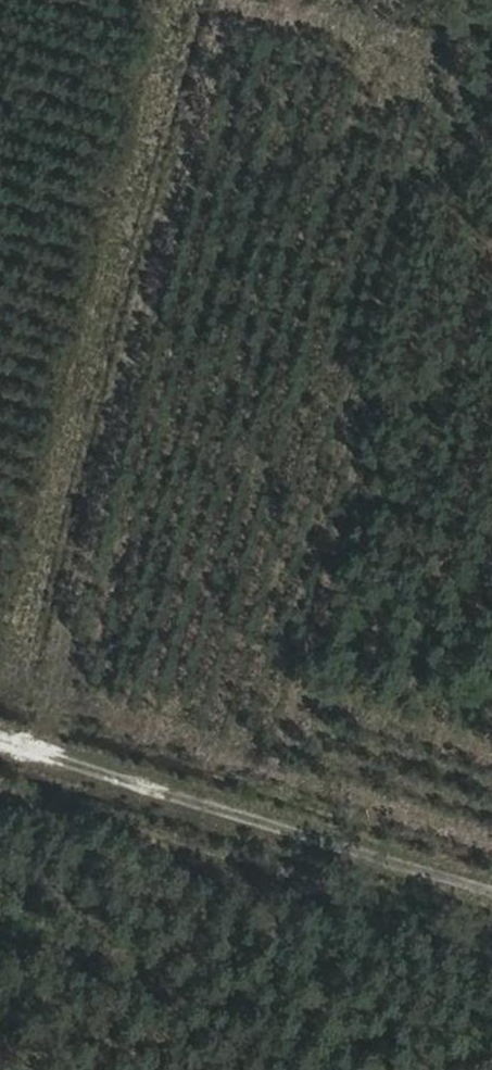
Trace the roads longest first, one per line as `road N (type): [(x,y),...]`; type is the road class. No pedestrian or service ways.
road 1 (track): [(491,877),(0,723)]

